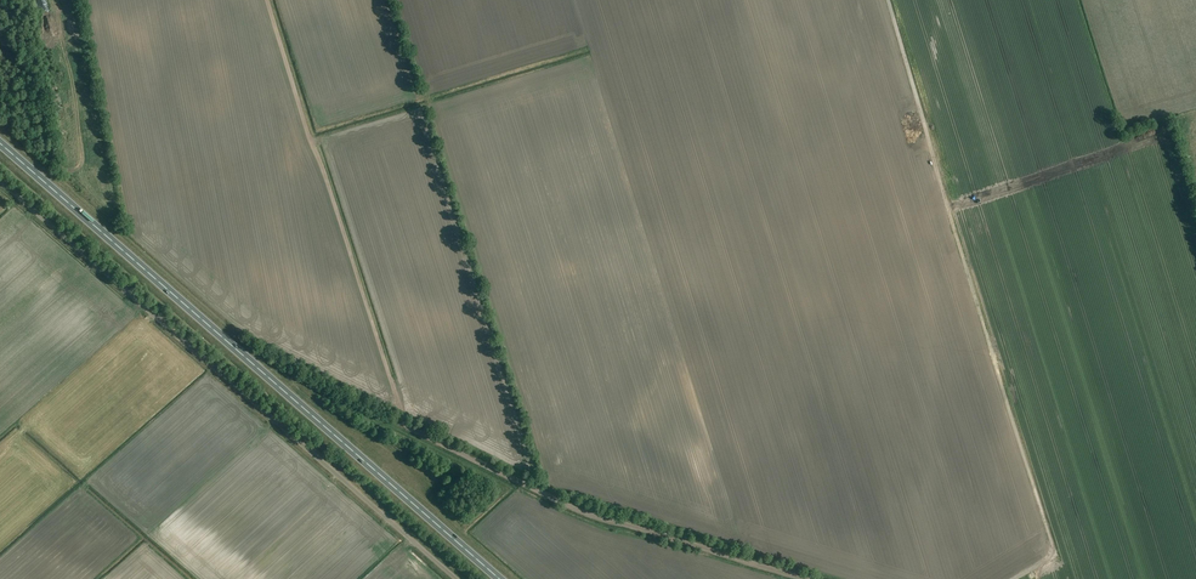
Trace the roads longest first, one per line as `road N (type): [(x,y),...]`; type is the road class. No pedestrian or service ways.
road 1 (track): [(807,578),(599,517),(407,426),(270,0)]
road 2 (trunk): [(499,578),(0,143)]
road 3 (track): [(1012,578),(1044,559),(1051,543),(888,0)]
road 4 (unclassified): [(457,578),(0,182)]

